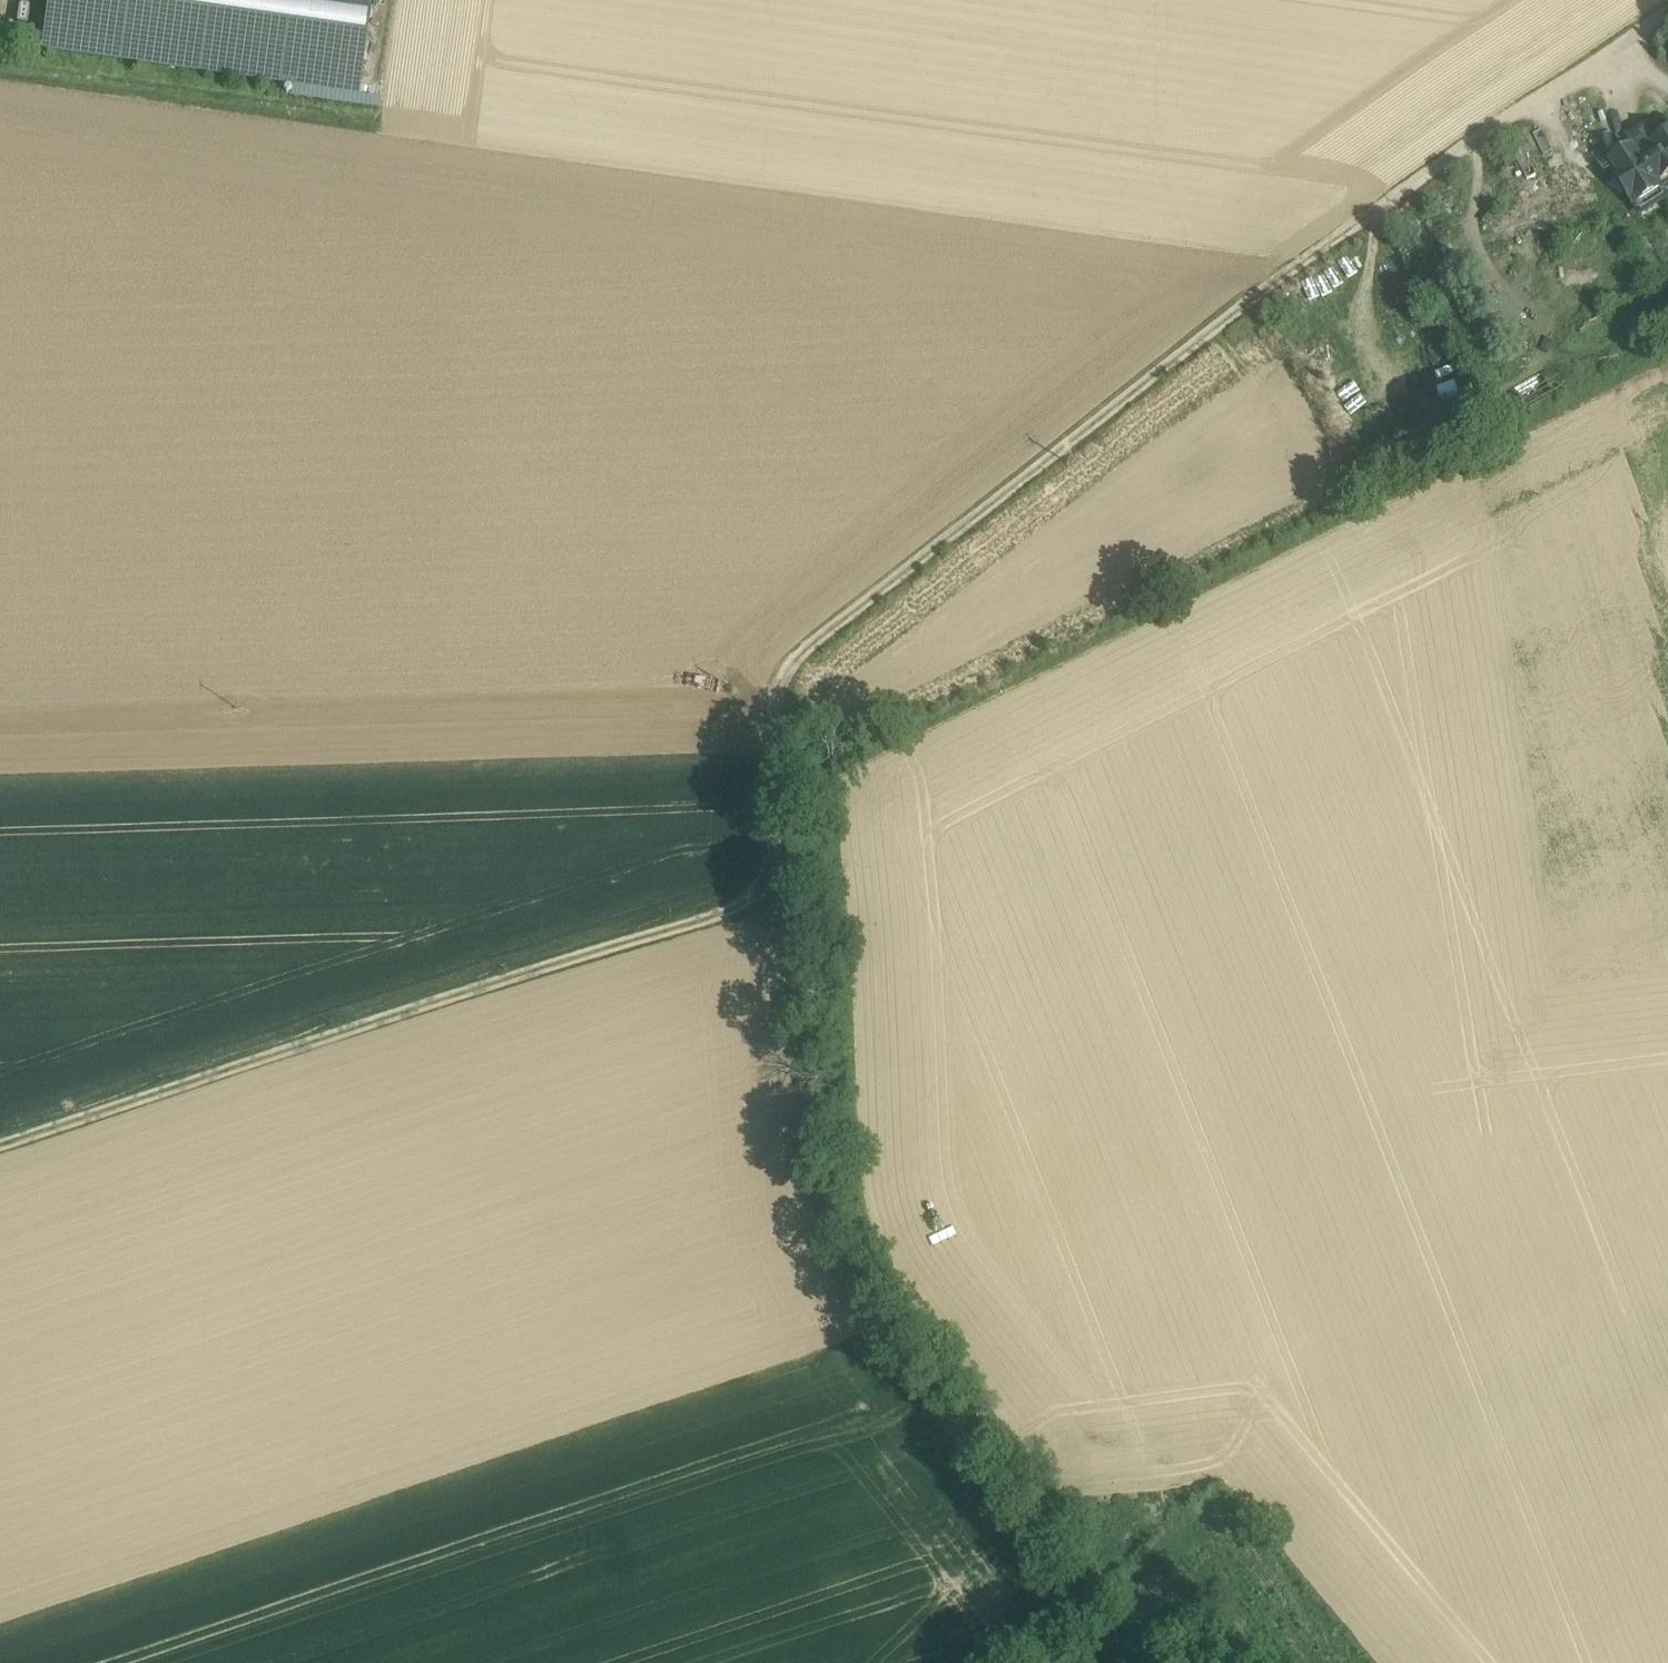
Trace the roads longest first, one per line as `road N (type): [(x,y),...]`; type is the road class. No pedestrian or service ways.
road 1 (track): [(0,1145),(791,889),(782,674),(1297,270),(1667,17)]

